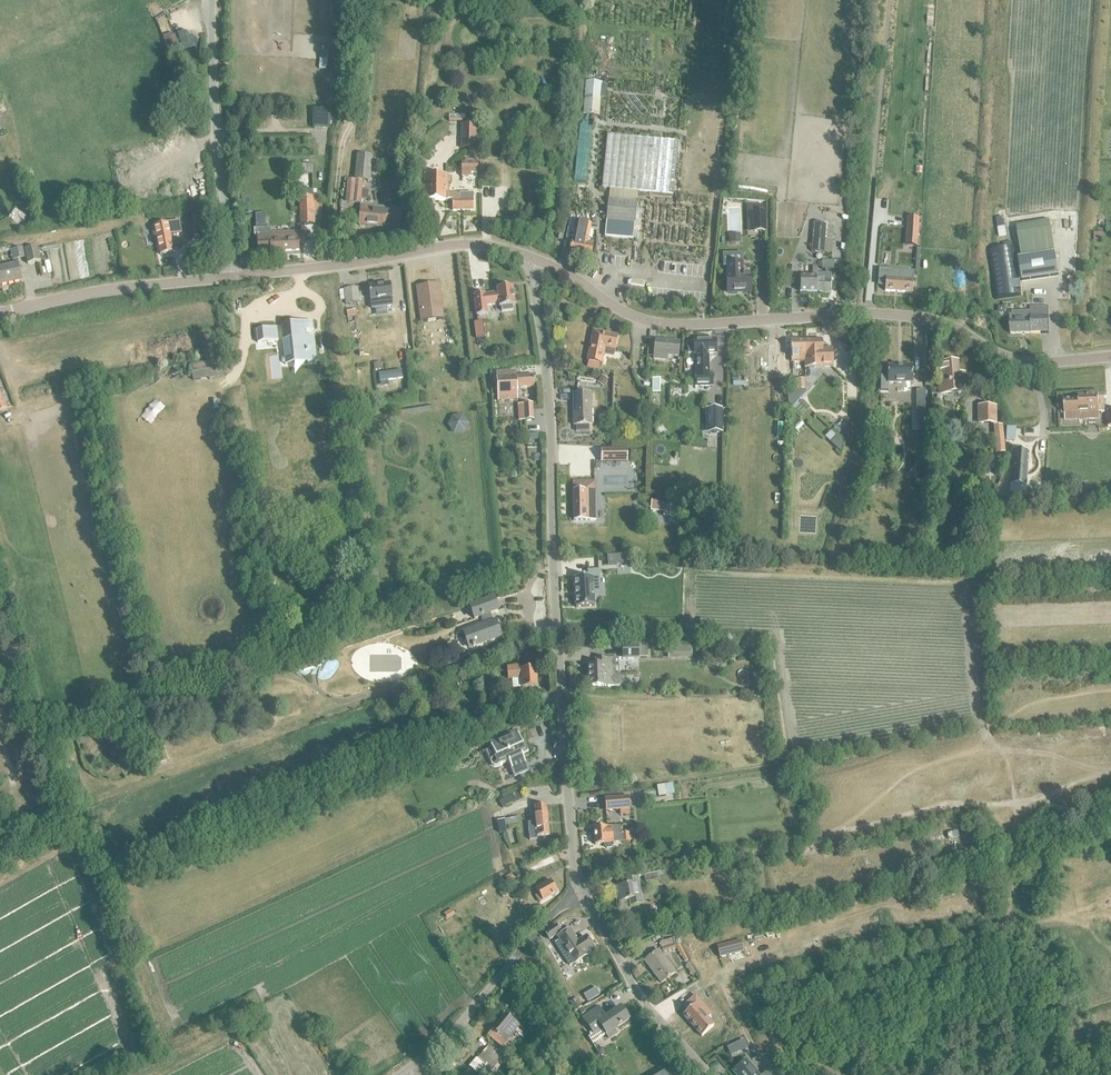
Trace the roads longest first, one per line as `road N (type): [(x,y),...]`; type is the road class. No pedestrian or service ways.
road 1 (residential): [(582,891),(571,834),(536,260)]
road 2 (residential): [(536,260),(653,323),(889,314),(935,322),(1026,362),(1110,356)]
road 3 (unclassified): [(0,319),(109,290),(367,263),(444,247),(481,245),(536,260)]
road 4 (residential): [(708,1074),(642,1000),(582,891)]
road 5 (residential): [(486,991),(582,891)]
road 6 (unclassified): [(399,1074),(486,991)]

